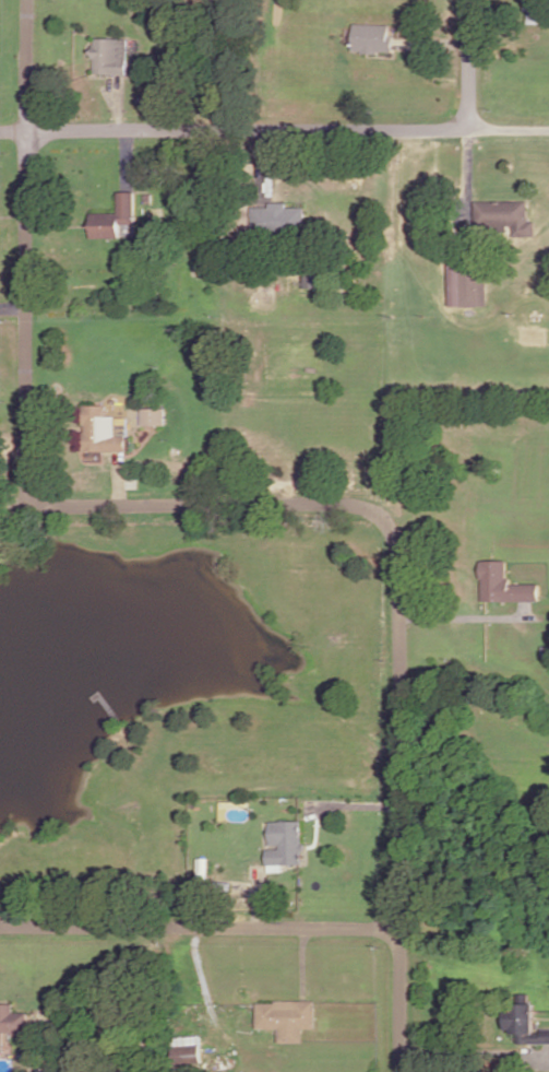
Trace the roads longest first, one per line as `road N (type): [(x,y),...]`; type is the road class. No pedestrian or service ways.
road 1 (residential): [(384,517),(398,546),(402,594),(403,1071)]
road 2 (residential): [(27,129),(548,128)]
road 3 (residential): [(402,929),(0,924)]
road 4 (residential): [(27,129),(28,480),(34,498),(47,504)]
road 5 (residential): [(47,504),(342,504),(384,517)]
road 6 (residential): [(27,129),(29,0)]
road 7 (residential): [(469,0),(470,127)]

